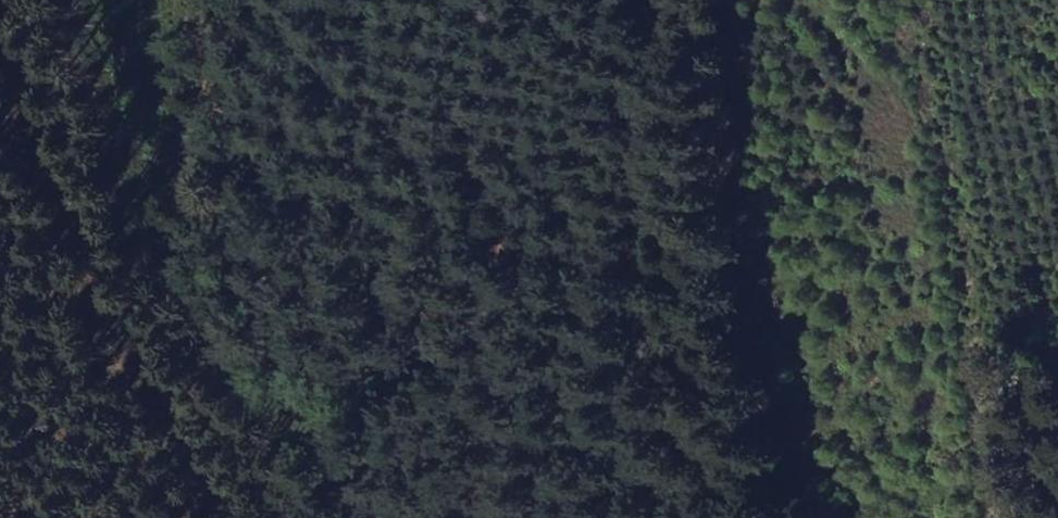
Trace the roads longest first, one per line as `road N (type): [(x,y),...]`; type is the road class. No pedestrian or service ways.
road 1 (track): [(665,517),(667,0)]

